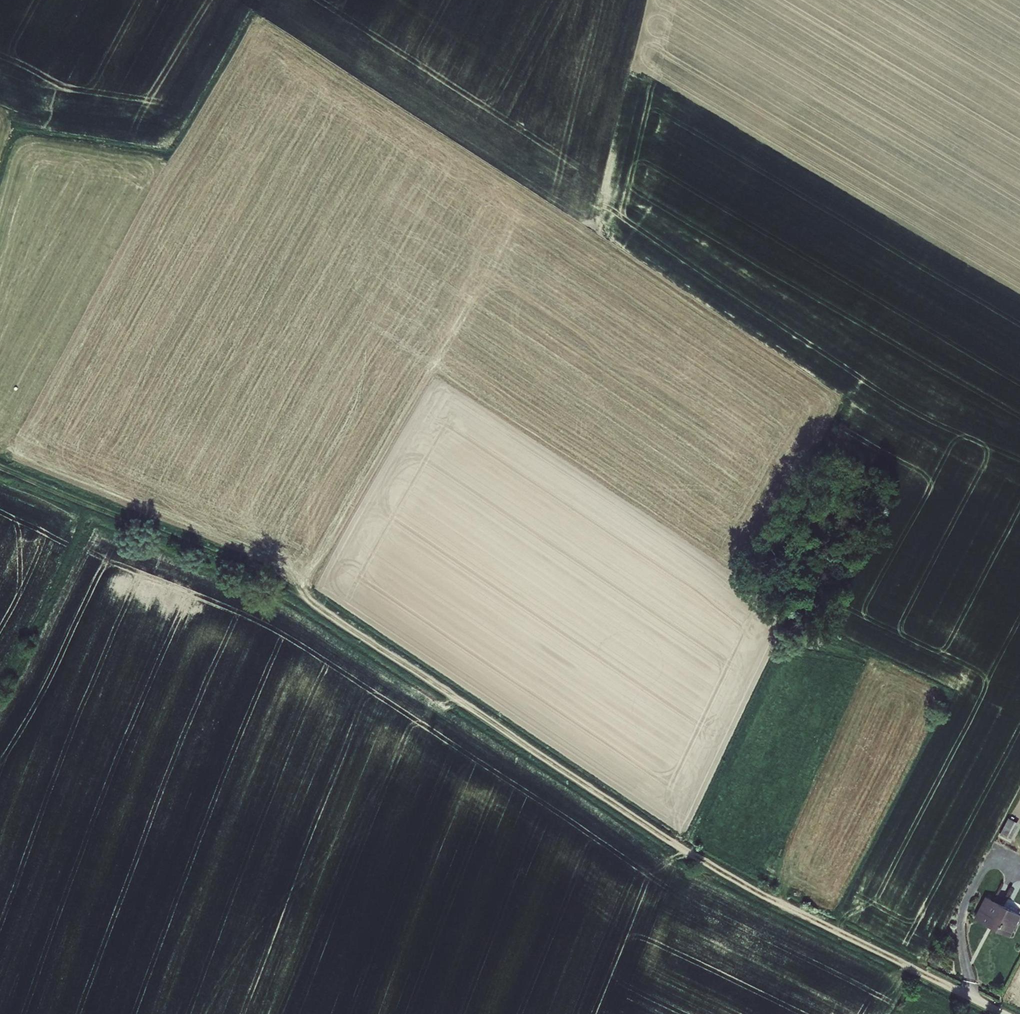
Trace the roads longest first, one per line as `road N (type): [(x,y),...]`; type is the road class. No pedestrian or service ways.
road 1 (track): [(918,971),(685,847),(305,594),(0,464)]

